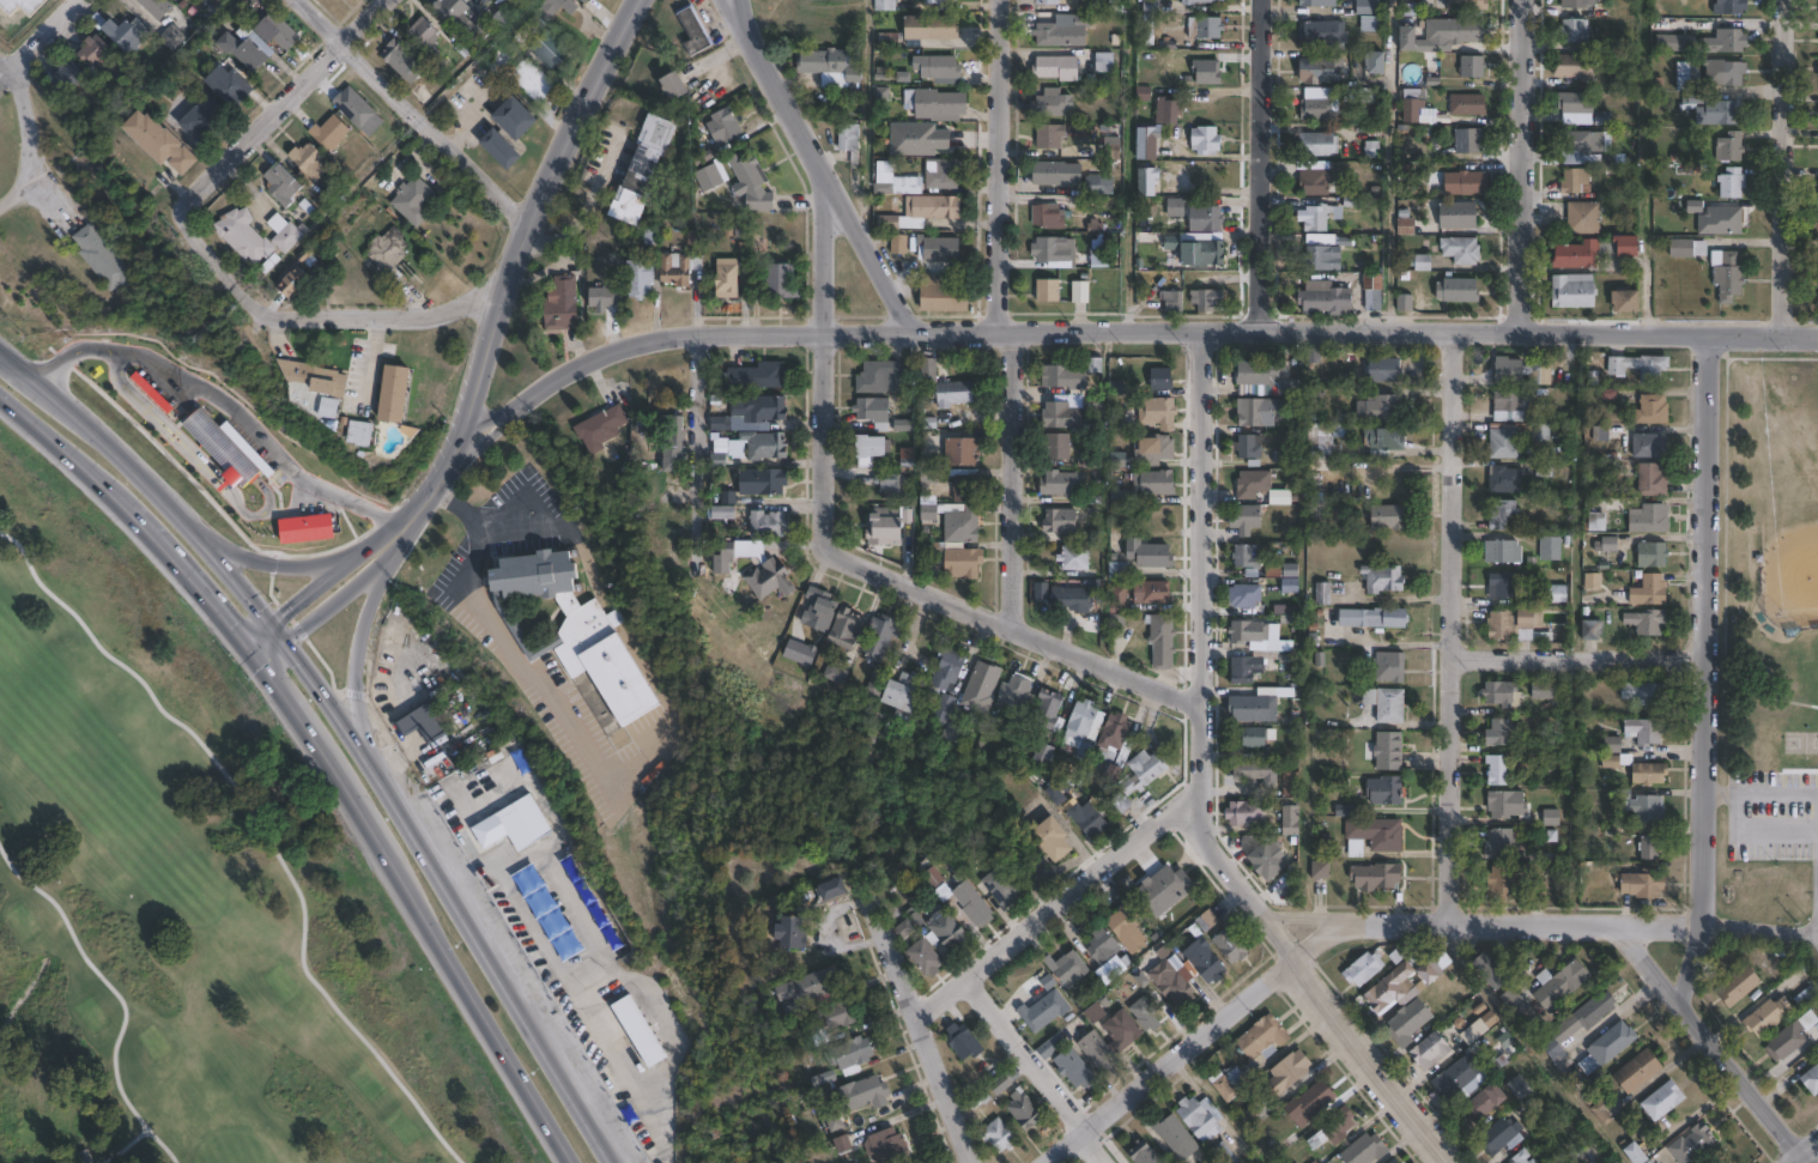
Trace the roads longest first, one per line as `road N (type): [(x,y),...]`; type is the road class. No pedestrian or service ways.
road 1 (residential): [(1817,336),(679,334),(607,352),(517,406)]
road 2 (primary): [(608,1162),(284,641),(113,448),(20,371)]
road 3 (residential): [(1204,716),(829,552),(823,176)]
road 4 (residential): [(1707,335),(1701,927),(1675,1005)]
road 5 (primary): [(257,662),(574,1162)]
road 6 (residential): [(1444,922),(1449,333)]
road 7 (residential): [(1817,935),(1701,927),(1265,925)]
road 8 (residential): [(1204,716),(1212,854),(1454,1162)]
road 9 (tertiary): [(453,455),(527,226),(641,0)]
road 10 (residential): [(1204,716),(1201,332)]
road 11 (residential): [(1204,779),(911,1008)]
road 12 (residential): [(1778,335),(1781,0)]
road 13 (residential): [(1516,334),(1520,0)]
road 14 (residential): [(1255,333),(1259,0)]
road 15 (residential): [(990,332),(998,0)]
road 16 (residential): [(527,226),(287,0)]
road 17 (residential): [(1292,959),(1040,1162)]
road 18 (residential): [(1005,632),(1012,332)]
road 19 (residential): [(1804,1162),(1620,926)]
road 20 (residential): [(966,1162),(867,891)]
road 21 (primary): [(405,829),(363,702),(374,568)]
road 22 (residential): [(199,189),(385,0)]
road 23 (residential): [(1709,659),(1447,654)]
road 24 (residential): [(171,217),(260,310),(387,311)]
road 25 (residential): [(1102,1162),(959,970)]
road 26 (residential): [(0,212),(24,156),(25,56),(73,0)]
road 27 (primary): [(128,511),(257,662)]
road 28 (residential): [(823,176),(757,55),(737,0)]
road 29 (residential): [(693,525),(693,334)]
road 30 (tertiary): [(257,662),(383,559),(396,534)]
road 31 (tertiary): [(396,534),(369,540),(241,641)]
road 32 (residential): [(909,331),(823,176)]
road 33 (primary): [(0,396),(128,511)]
road 34 (residential): [(453,455),(511,419),(517,406),(457,438)]
road 35 (primary): [(345,561),(263,562),(204,546)]

